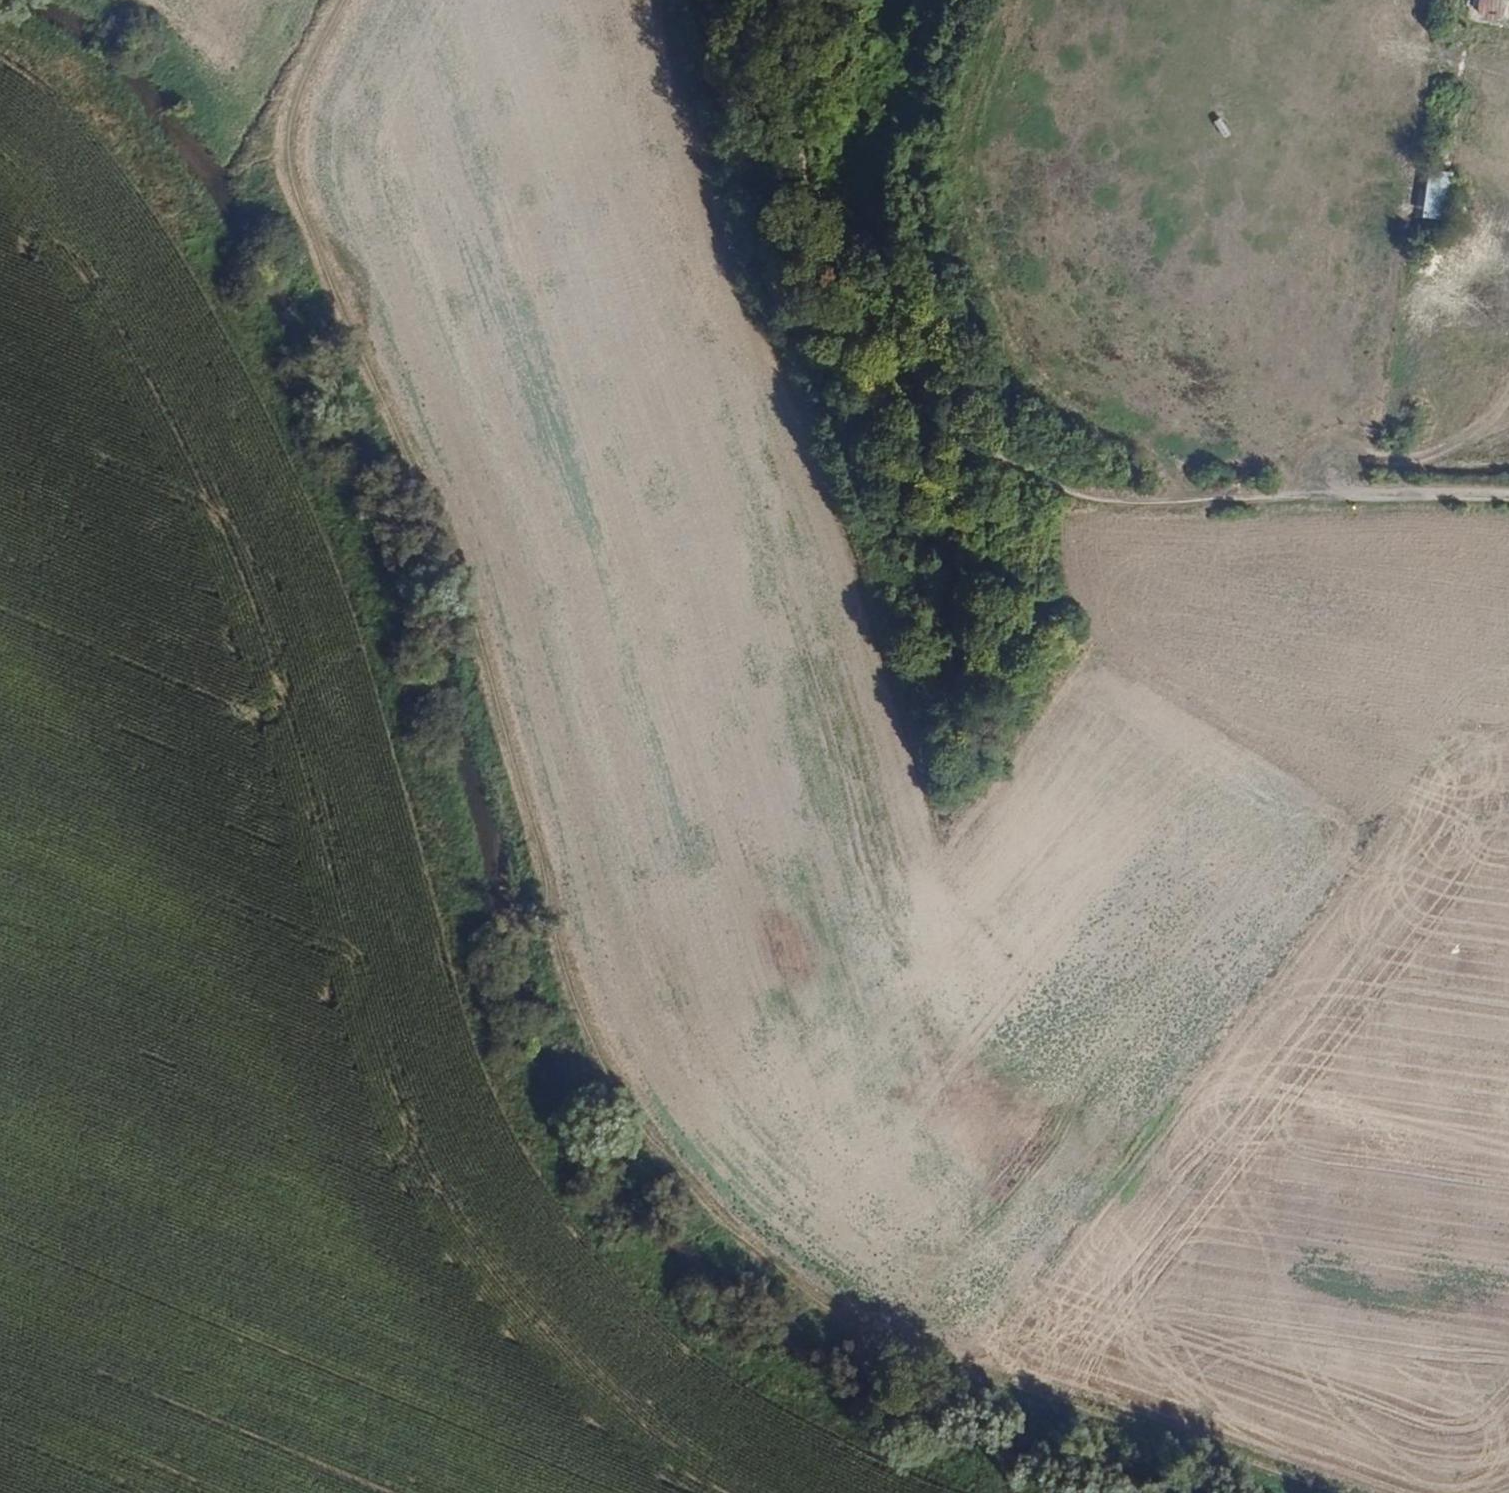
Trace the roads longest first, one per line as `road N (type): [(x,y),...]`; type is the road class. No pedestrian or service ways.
road 1 (track): [(1327,1492),(816,1304),(707,1210),(608,1066),(457,579),(289,168),(293,110),(350,0)]

